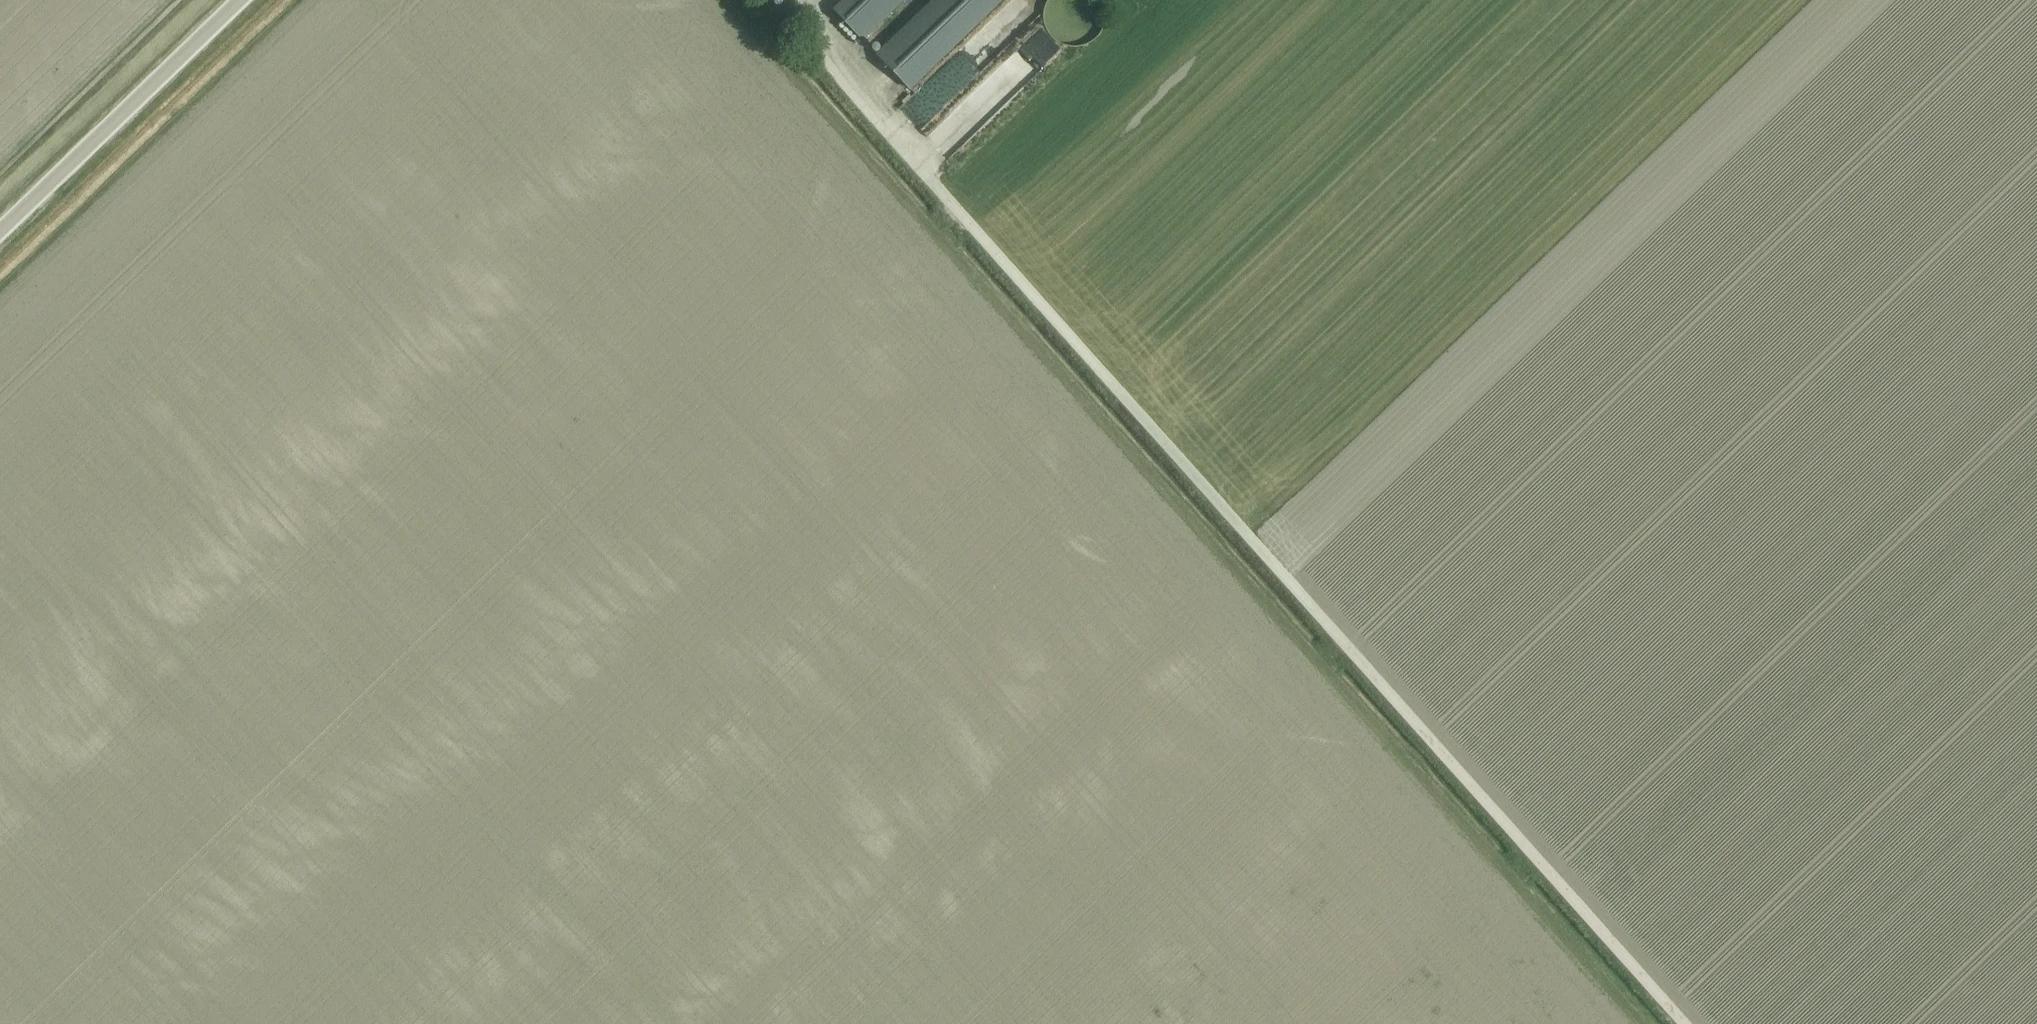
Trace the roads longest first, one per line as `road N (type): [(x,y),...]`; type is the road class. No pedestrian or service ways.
road 1 (unclassified): [(0,229),(238,0)]

